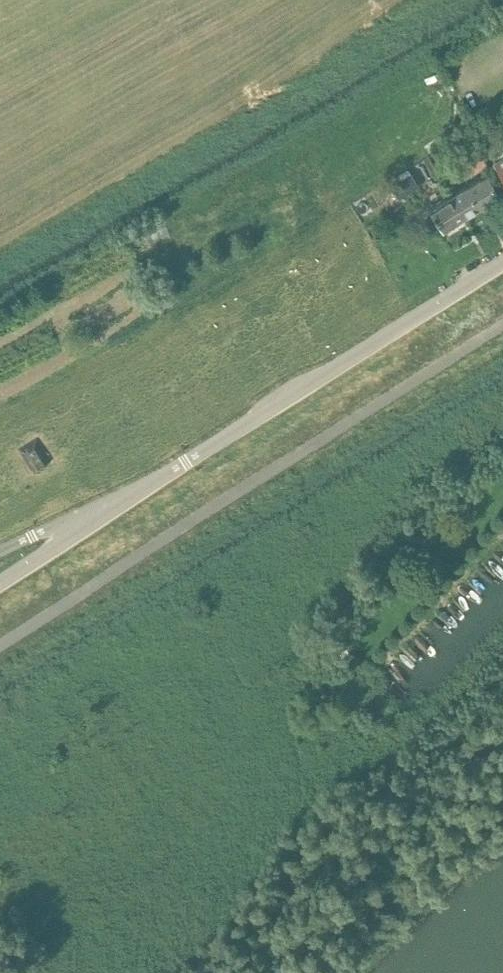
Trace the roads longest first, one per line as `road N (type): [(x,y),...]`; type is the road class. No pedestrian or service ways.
road 1 (unclassified): [(124,502),(502,262)]
road 2 (unclassified): [(0,579),(124,502)]
road 3 (residential): [(0,551),(124,502)]

